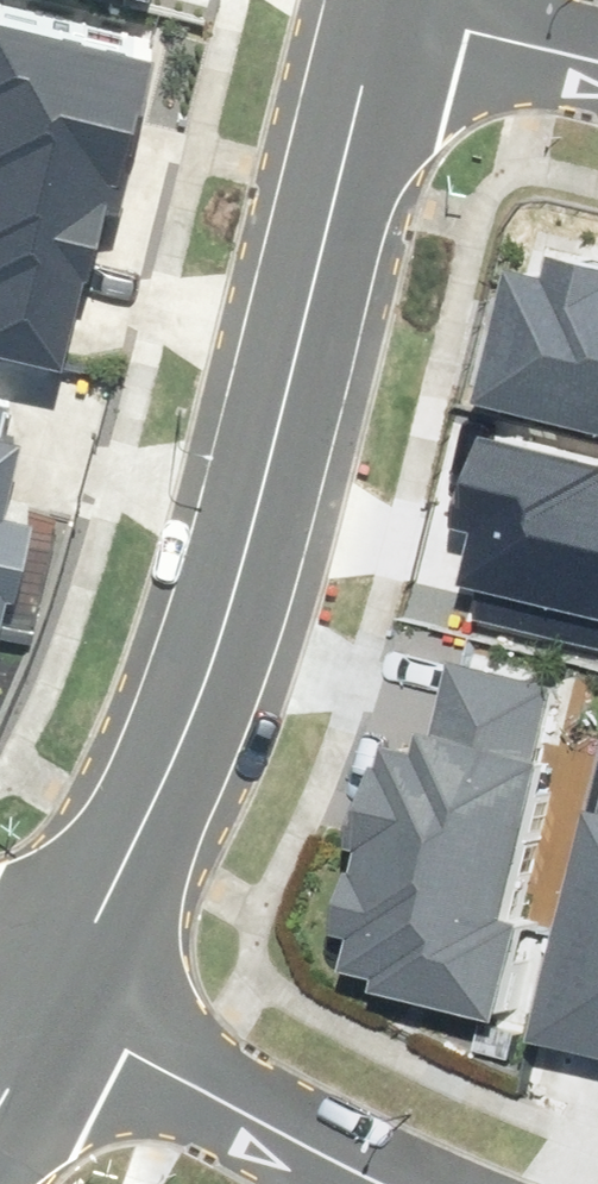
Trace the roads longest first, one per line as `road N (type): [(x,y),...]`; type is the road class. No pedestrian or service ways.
road 1 (residential): [(46,1013),(219,648),(382,7)]
road 2 (residential): [(380,1183),(204,1083),(46,1013)]
road 3 (residential): [(597,59),(382,7)]

